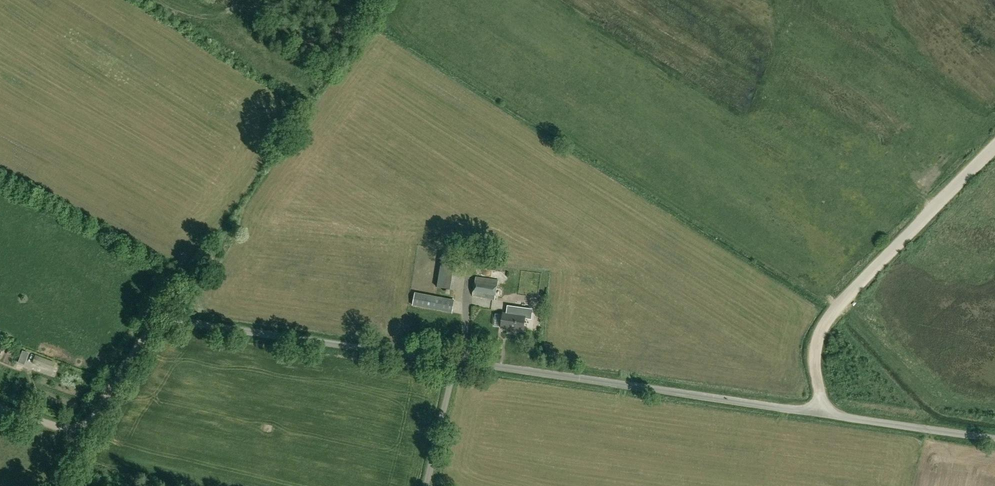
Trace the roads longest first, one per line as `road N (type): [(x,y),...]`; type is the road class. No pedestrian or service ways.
road 1 (unclassified): [(994,438),(456,364)]
road 2 (track): [(823,413),(815,348),(828,318),(994,148)]
road 3 (unclassified): [(456,364),(165,322)]
road 4 (unclassified): [(0,409),(82,428),(147,334),(165,322)]
road 5 (unclassified): [(427,485),(456,364)]

